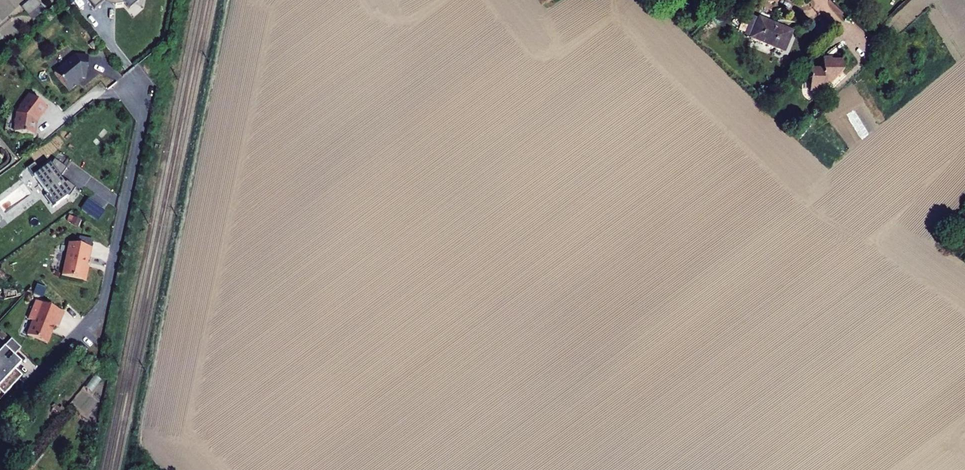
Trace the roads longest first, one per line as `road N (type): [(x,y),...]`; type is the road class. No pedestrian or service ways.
road 1 (residential): [(129,82),(142,120),(102,306),(0,414)]

